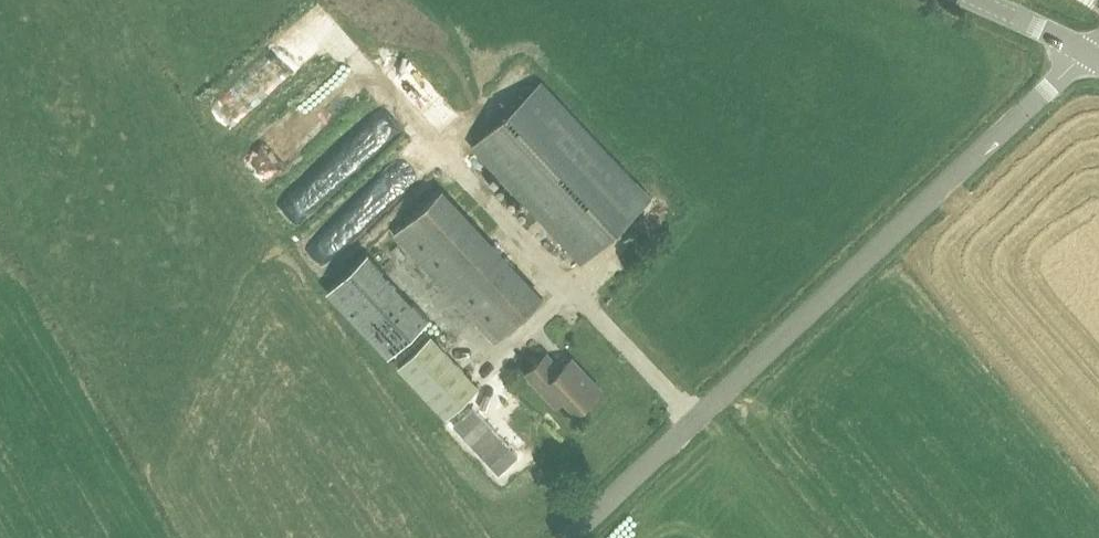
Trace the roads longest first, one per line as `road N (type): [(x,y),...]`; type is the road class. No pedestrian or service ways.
road 1 (unclassified): [(569,537),(1089,50)]

